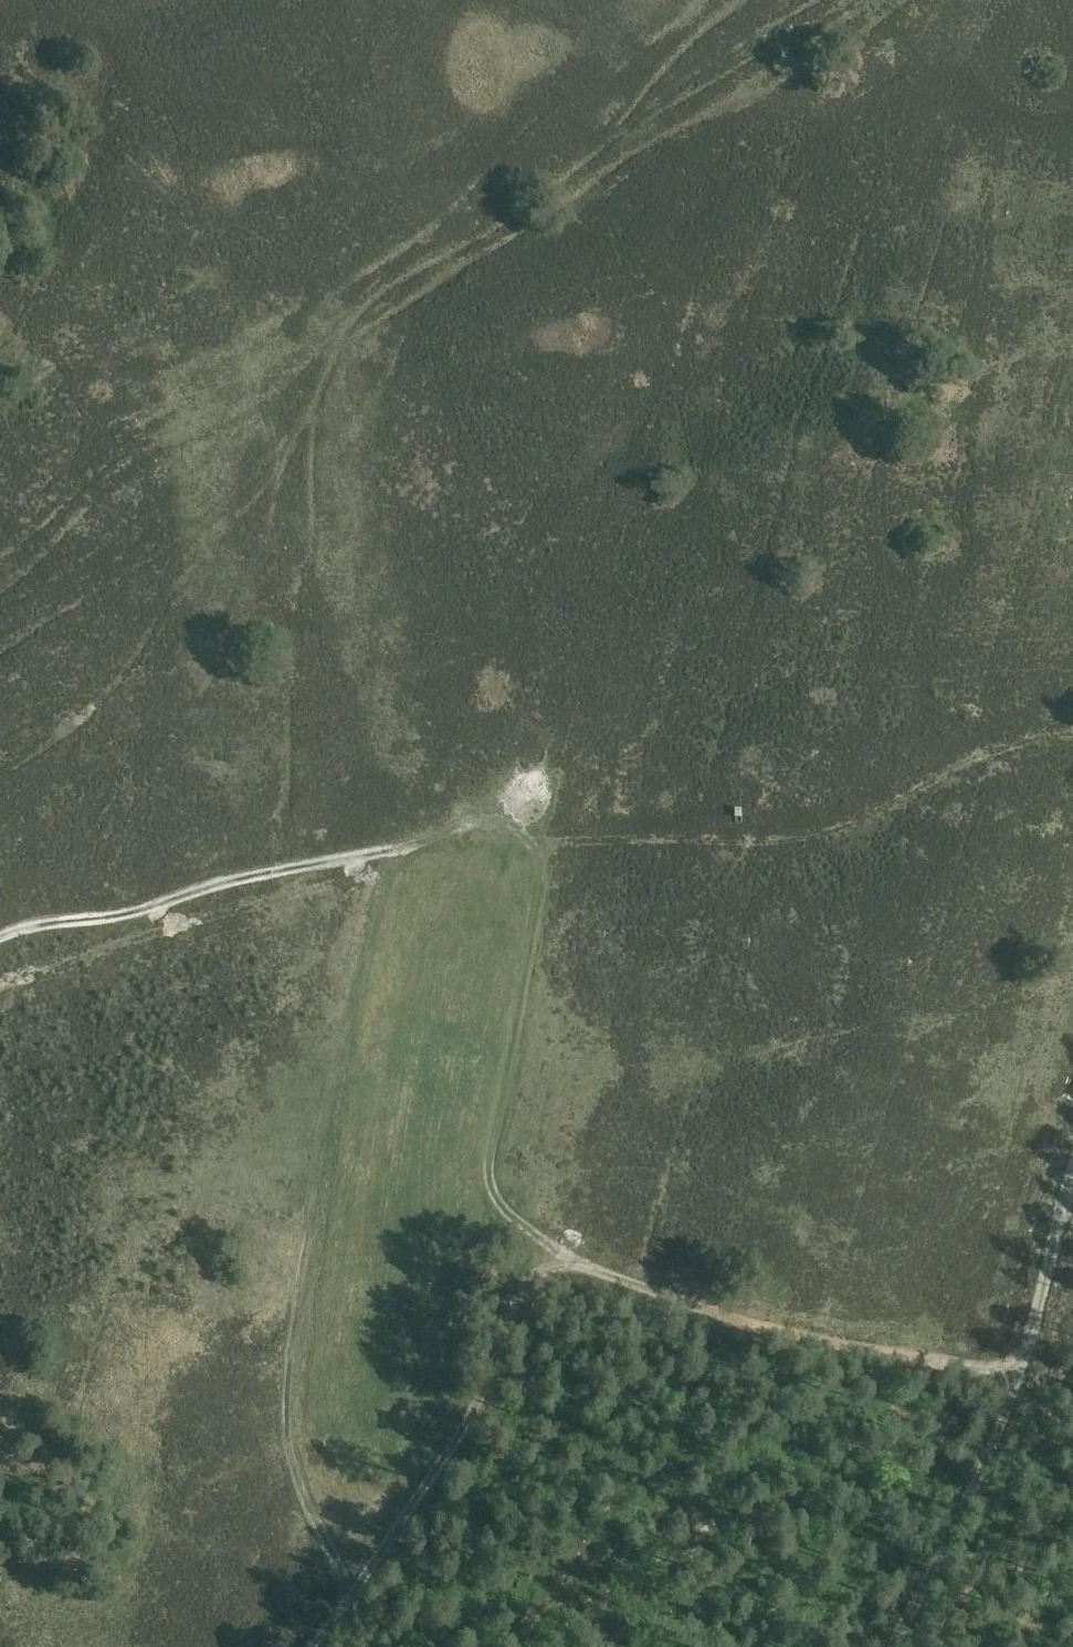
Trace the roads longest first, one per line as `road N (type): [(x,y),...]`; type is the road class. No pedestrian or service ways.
road 1 (track): [(1004,1372),(526,1261)]
road 2 (track): [(301,1646),(355,1581),(430,1462),(526,1261)]
road 3 (track): [(885,1646),(1004,1372)]
road 4 (track): [(1004,1372),(1023,1355),(1072,1176)]

